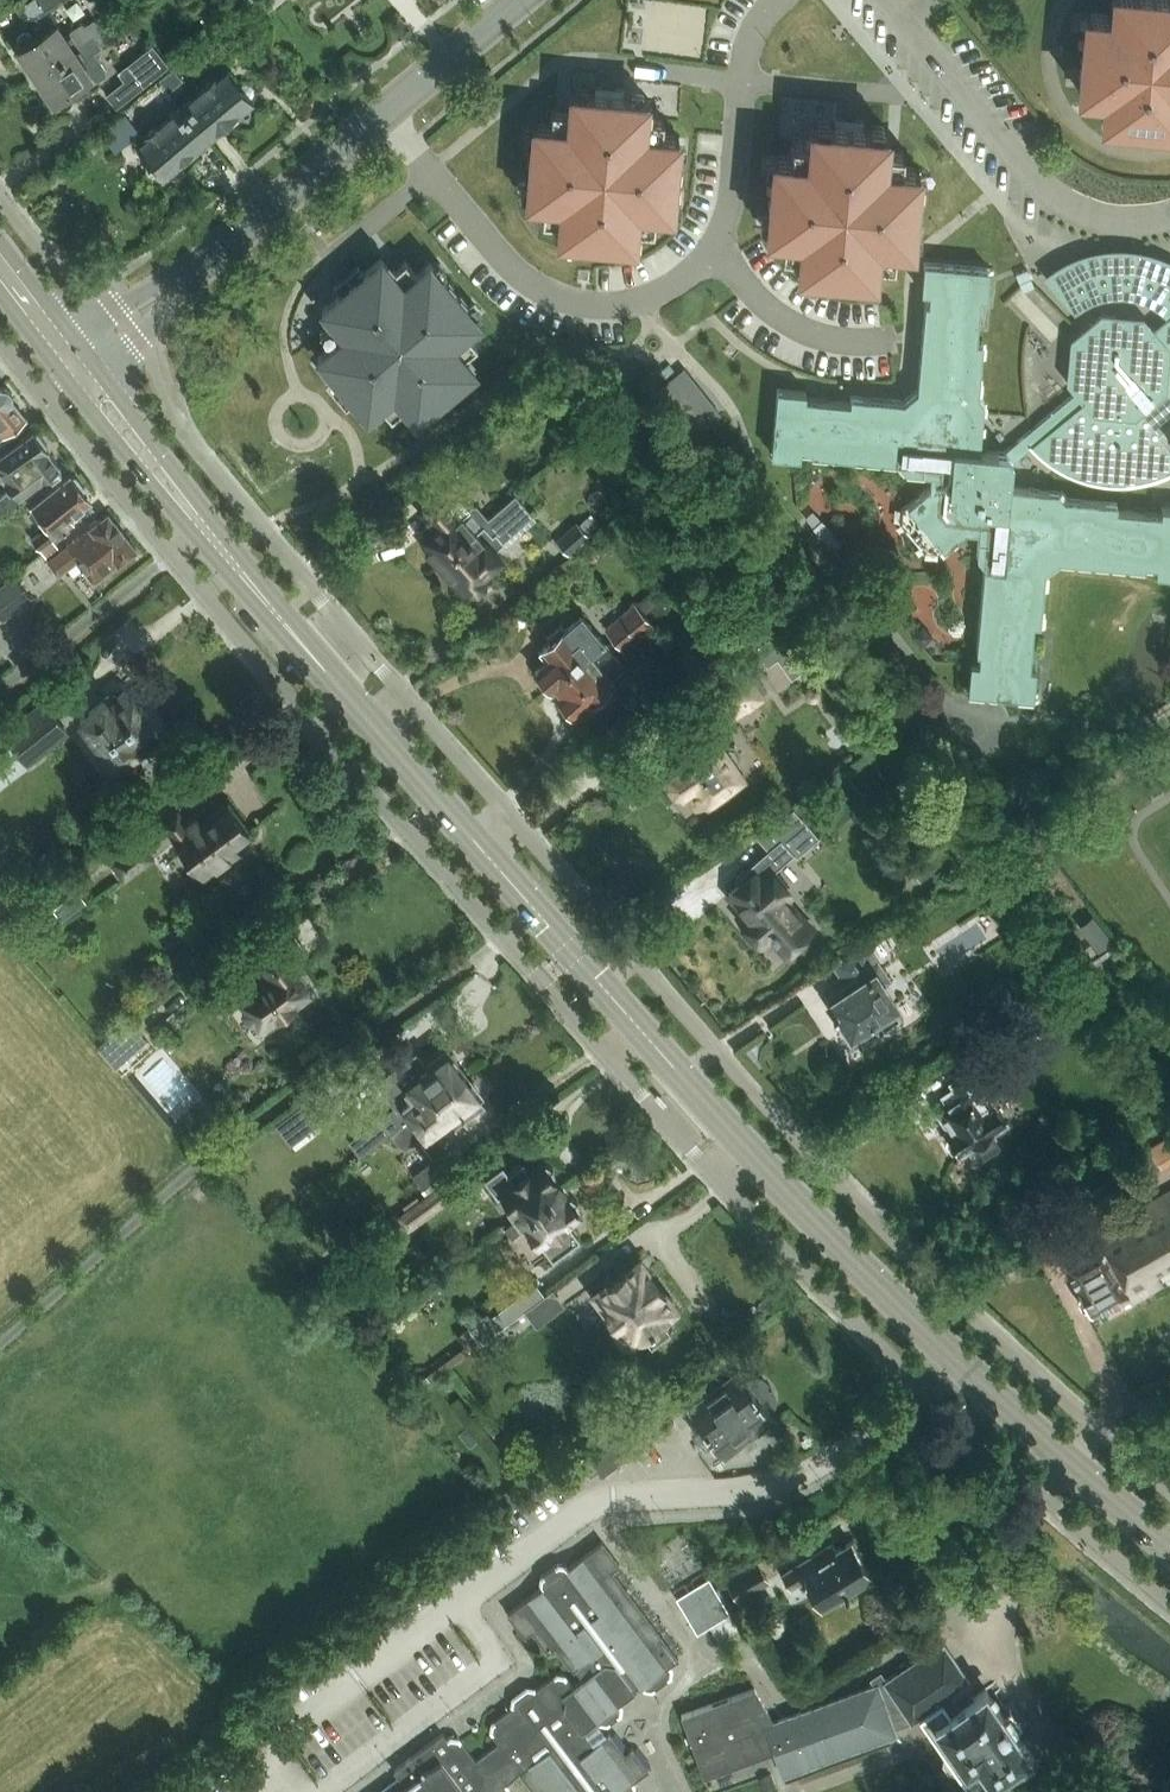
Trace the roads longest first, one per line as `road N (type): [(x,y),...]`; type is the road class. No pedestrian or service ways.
road 1 (secondary): [(1169,1540),(893,1299),(537,909),(206,530),(80,363)]
road 2 (unclassified): [(80,363),(518,0)]
road 3 (secondary): [(80,363),(0,256)]

